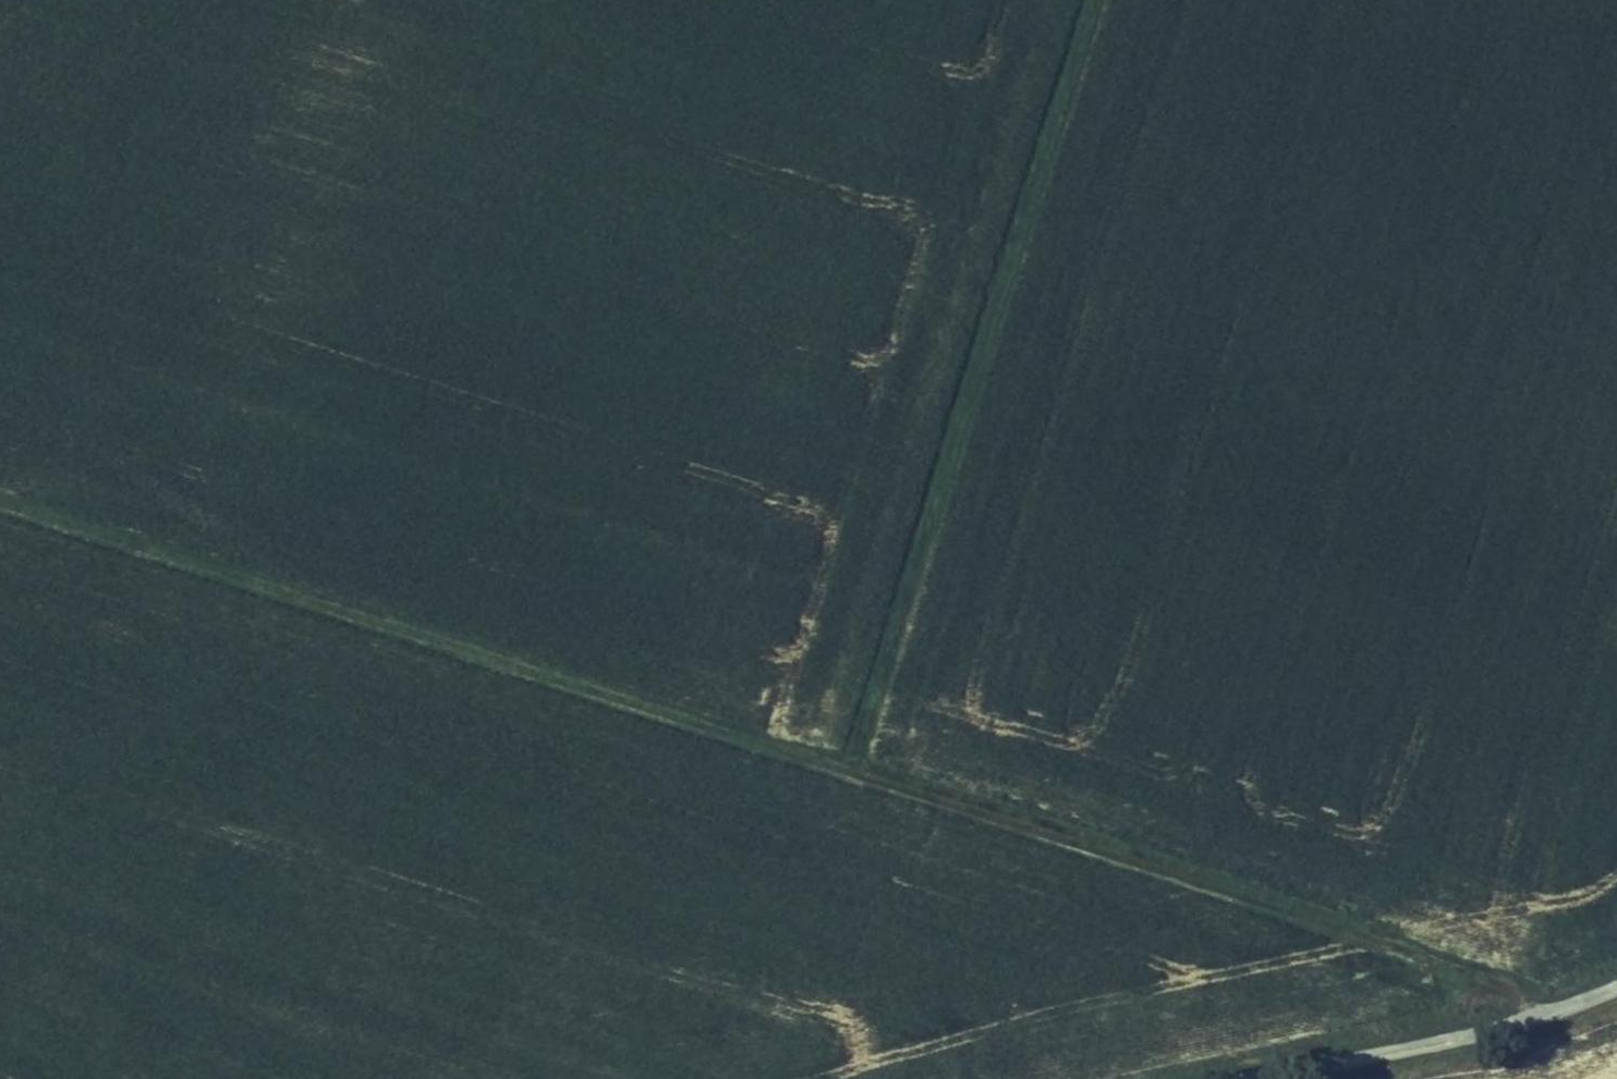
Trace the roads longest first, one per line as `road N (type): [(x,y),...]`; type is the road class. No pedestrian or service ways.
road 1 (track): [(1208,1078),(1561,1003),(1616,982)]

